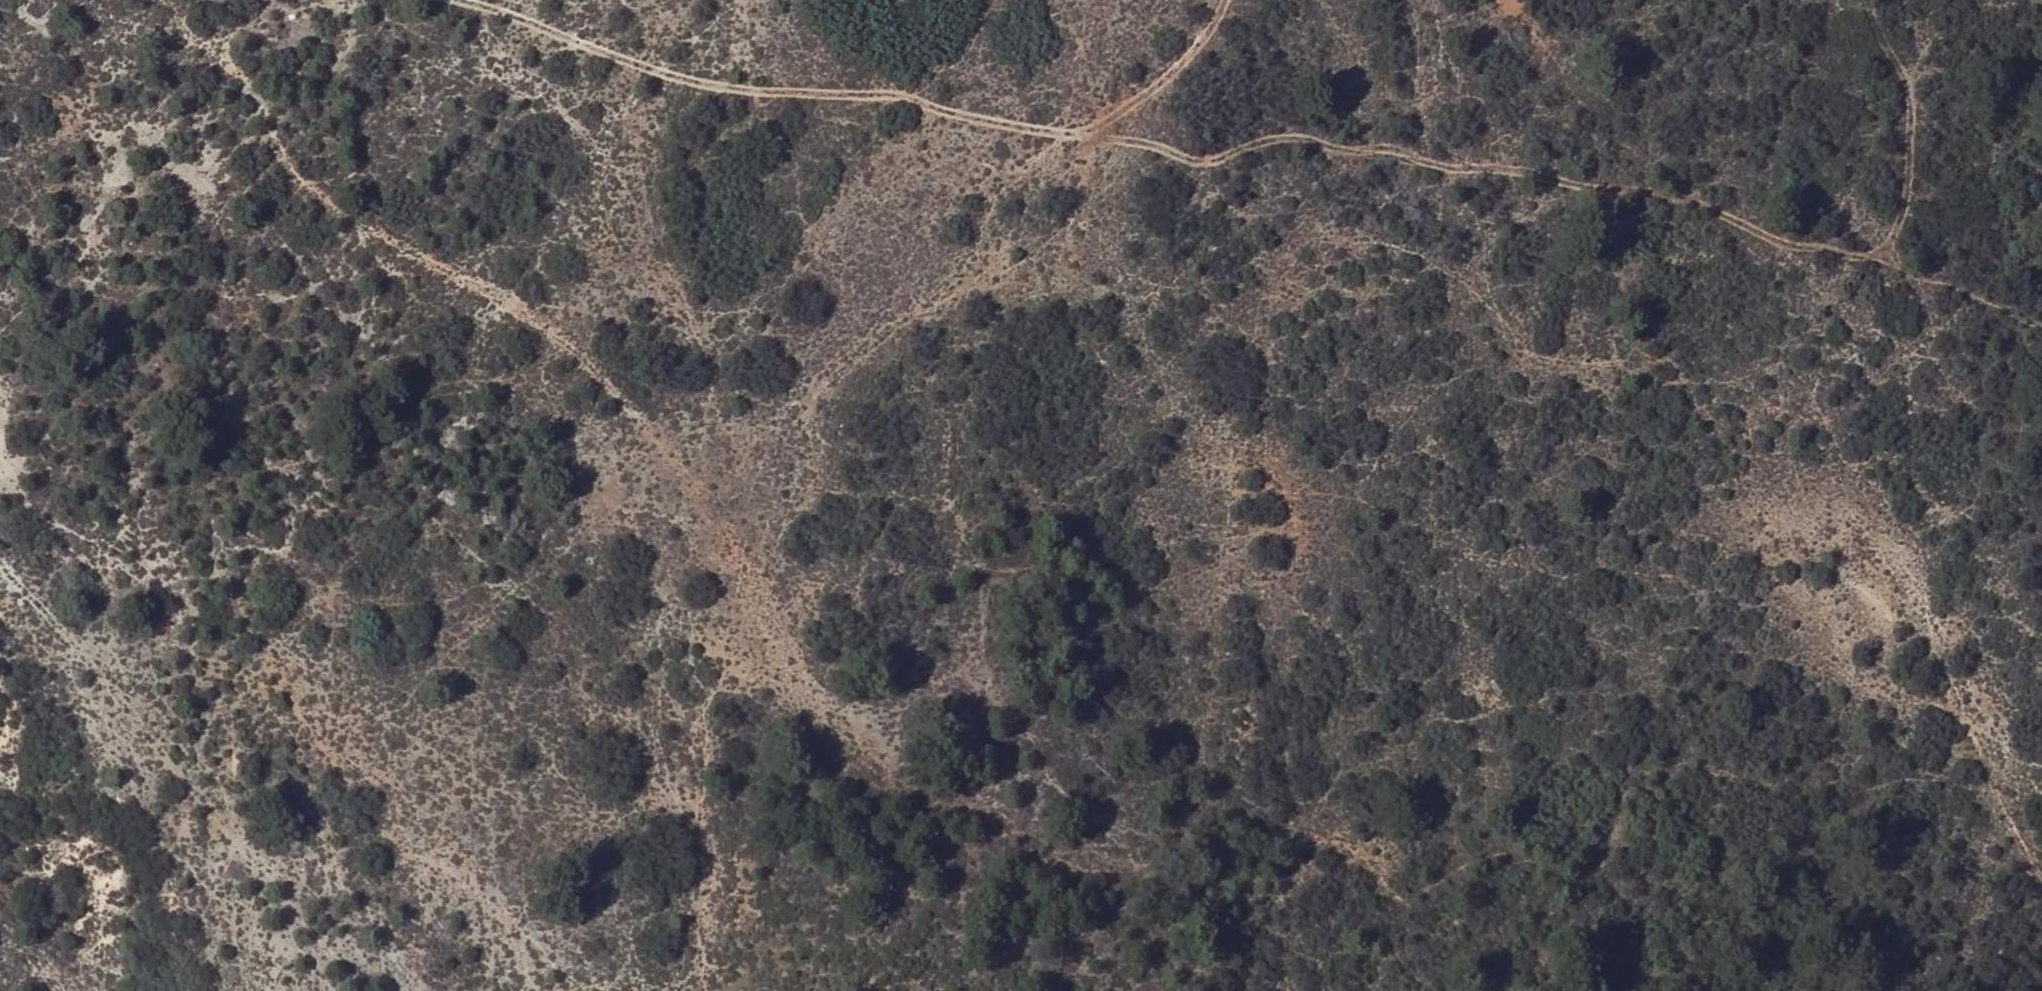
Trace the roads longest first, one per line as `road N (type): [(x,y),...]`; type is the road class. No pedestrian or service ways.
road 1 (track): [(469,0),(562,26),(706,89),(921,86),(976,110),(1208,159),(1239,159),(1295,137),(1326,134),(1418,157),(1631,173),(1742,229),(1891,238),(1911,180),(1913,85),(1878,30),(1873,0)]
road 2 (track): [(174,0),(197,38),(263,95),(292,178),(527,310),(603,365),(719,506),(823,699)]

